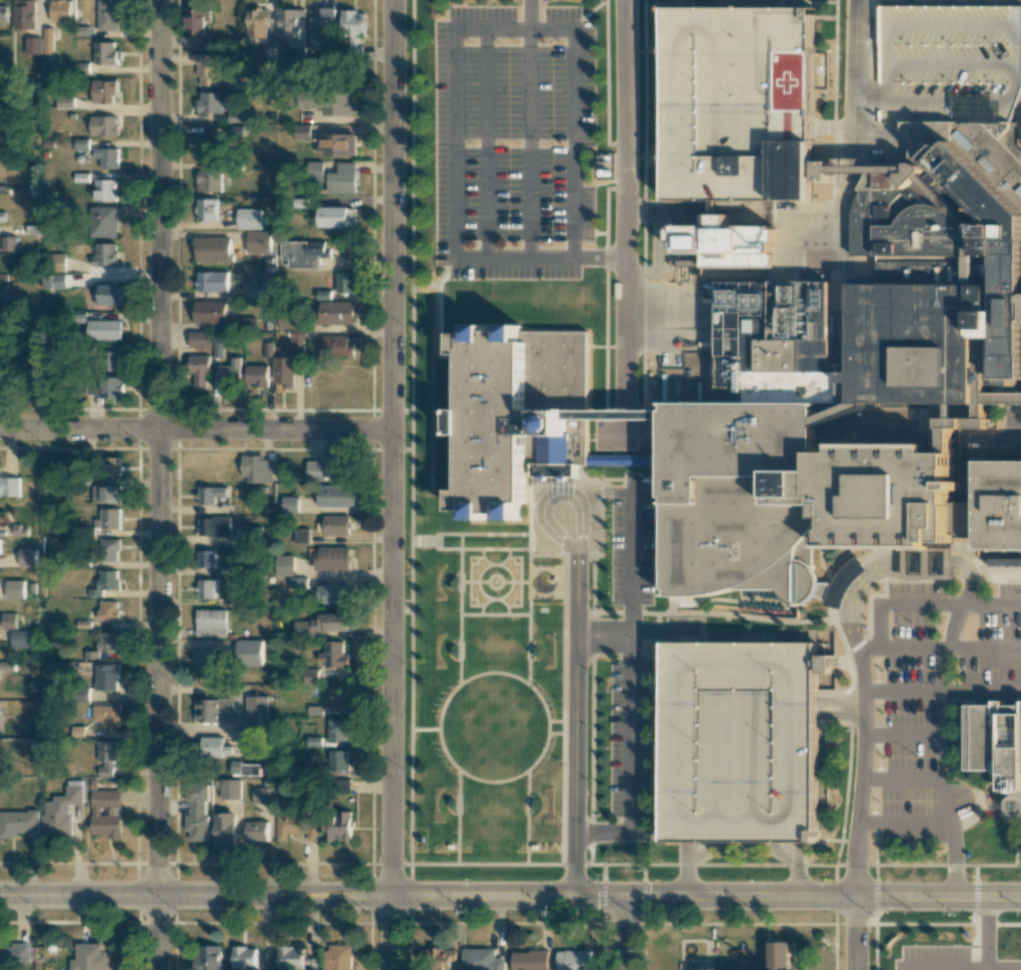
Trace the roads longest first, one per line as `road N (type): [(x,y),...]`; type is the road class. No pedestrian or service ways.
road 1 (residential): [(160,0),(157,969)]
road 2 (residential): [(391,0),(392,969)]
road 3 (tertiary): [(624,898),(0,895)]
road 4 (residential): [(625,0),(624,431)]
road 5 (tertiary): [(1020,897),(624,898)]
road 6 (residential): [(390,430),(0,430)]
road 7 (residential): [(576,553),(573,898)]

